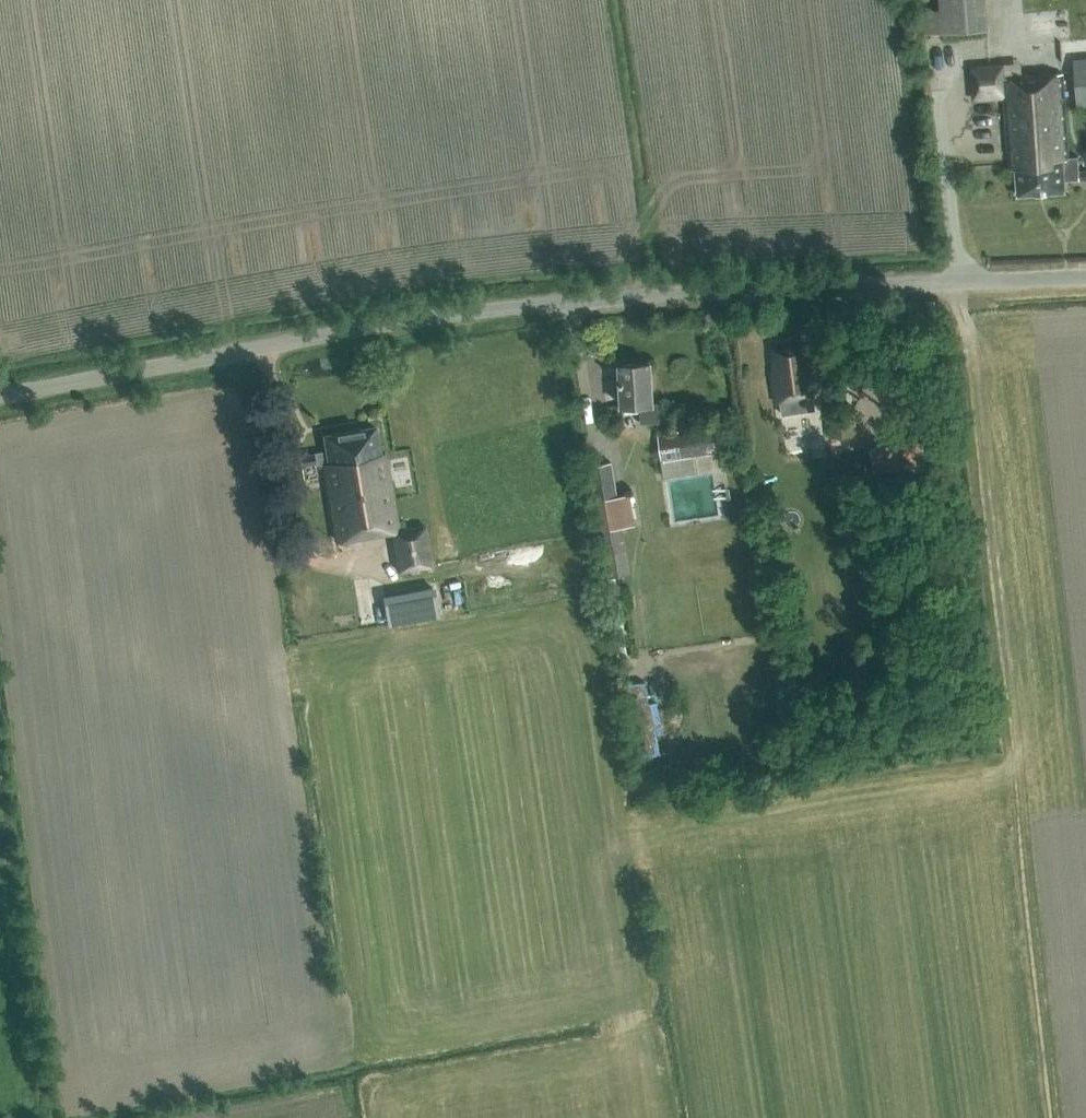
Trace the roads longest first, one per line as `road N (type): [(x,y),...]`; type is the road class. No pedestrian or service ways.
road 1 (unclassified): [(0,393),(581,298),(1085,277)]

